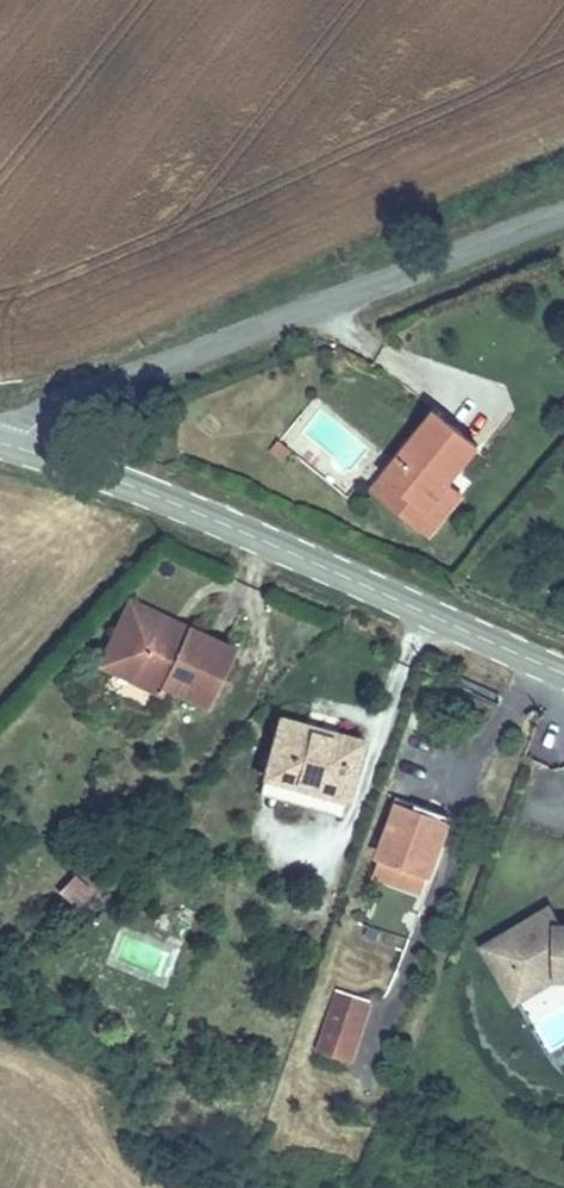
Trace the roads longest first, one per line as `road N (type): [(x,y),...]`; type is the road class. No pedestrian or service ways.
road 1 (tertiary): [(23,449),(28,431),(74,401),(563,211)]
road 2 (tertiary): [(563,671),(193,511),(23,449)]

